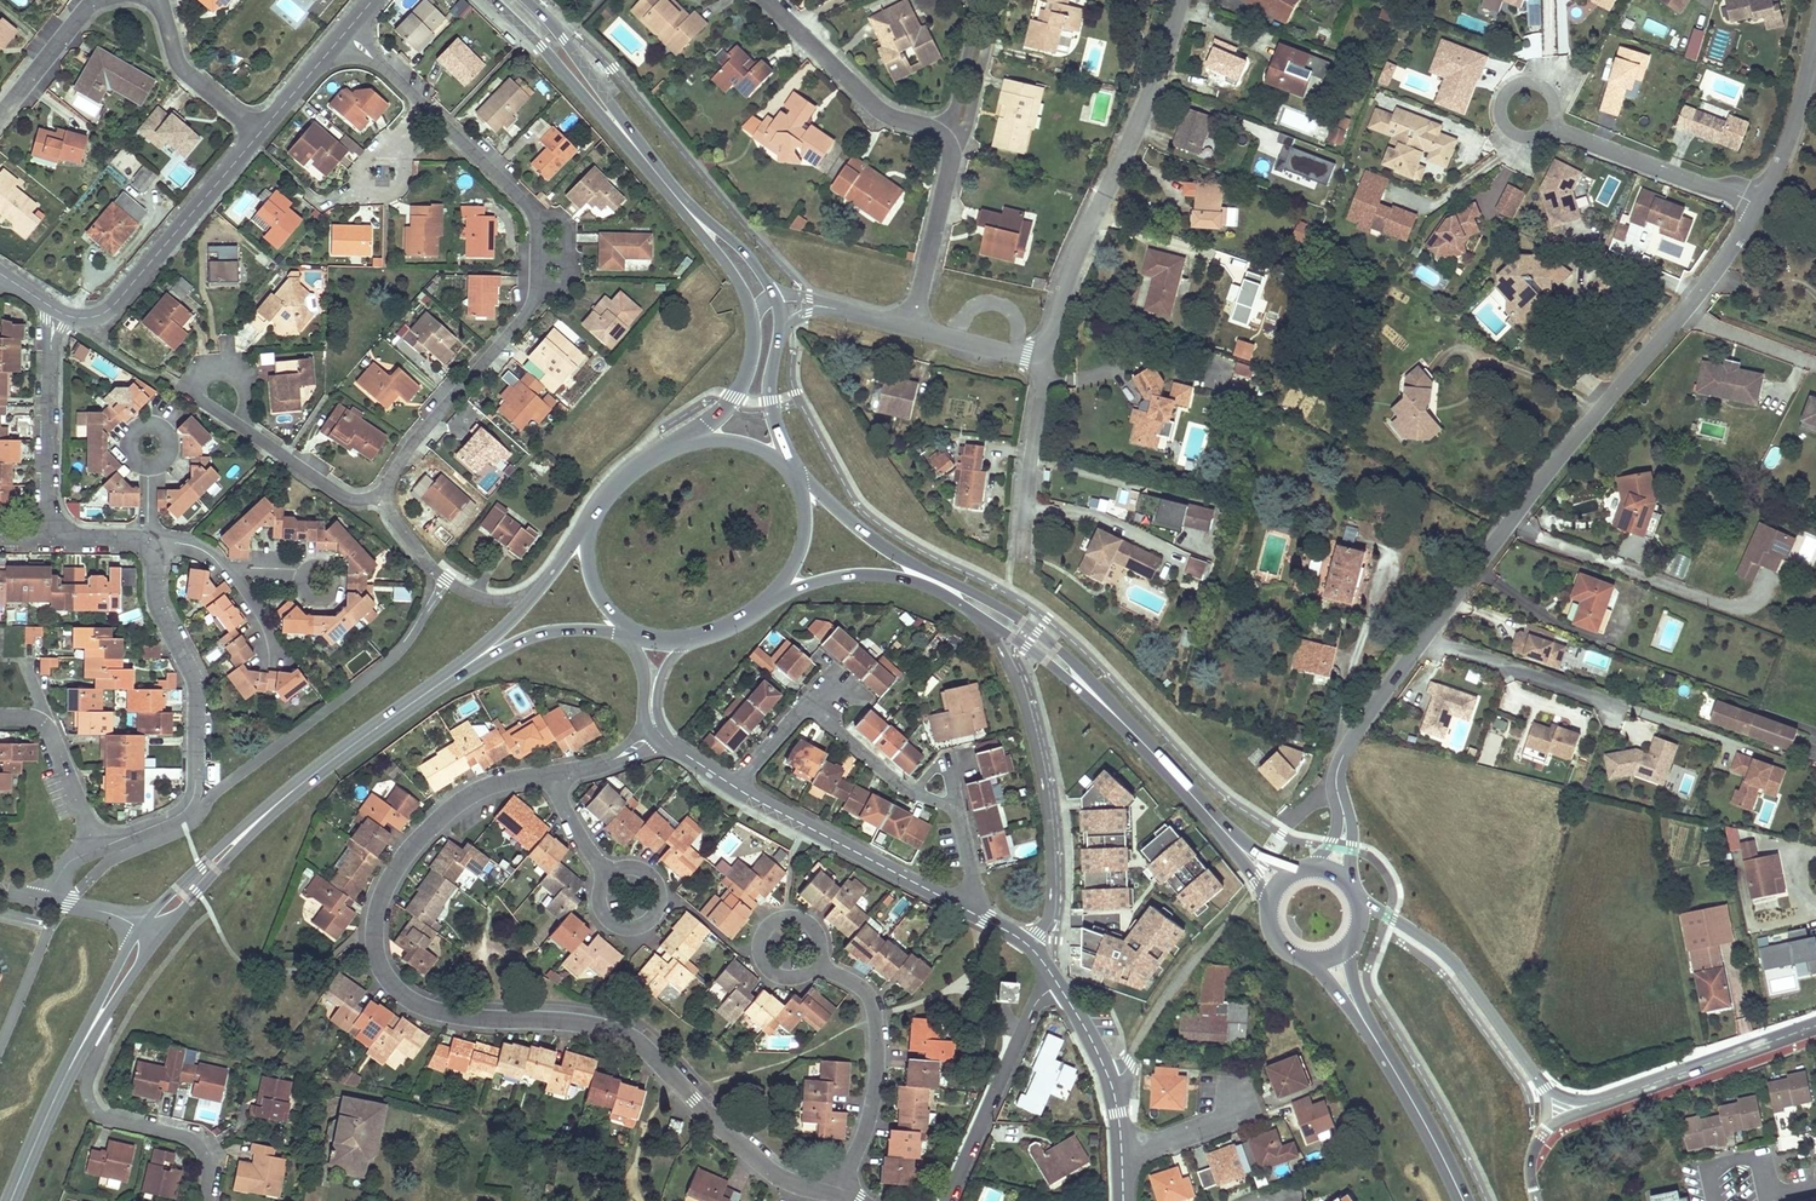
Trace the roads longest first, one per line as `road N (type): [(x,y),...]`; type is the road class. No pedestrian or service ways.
road 1 (residential): [(580,769),(489,787),(429,828),(381,897),(374,933),(383,970),(405,996),(440,1012),(624,1034),(769,1170),(853,1200)]
road 2 (residential): [(540,588),(505,601),(463,590),(427,562),(384,495),(412,445),(529,312),(535,218),(344,34)]
road 3 (secondary): [(1301,869),(1281,865),(1234,832),(1084,673),(1029,627),(887,548),(799,476)]
road 4 (residential): [(766,0),(881,110),(947,141),(949,169),(911,327)]
road 5 (secondary): [(977,614),(1042,657),(1149,755),(1257,878),(1269,908)]
road 6 (residential): [(1180,0),(1154,89),(1070,272),(1048,361)]
road 7 (residential): [(977,614),(1025,707),(1046,804),(1049,915),(1029,945)]
road 8 (residential): [(735,787),(1029,945)]
road 9 (residential): [(1766,578),(1754,602),(1720,605),(1507,524)]
road 10 (residential): [(259,134),(111,308),(88,318),(58,312)]
road 11 (residential): [(48,538),(127,537),(147,545),(157,603),(196,682),(197,717)]
road 12 (unclassified): [(1507,524),(1682,315)]
road 13 (residential): [(203,1200),(209,1171),(197,1145),(105,1118),(91,1103),(87,1087),(108,1012)]
road 14 (unclassified): [(1538,1076),(1450,957),(1361,901)]
road 15 (residential): [(1058,984),(1036,1002),(946,1200)]
road 16 (tertiary): [(289,794),(482,655)]
road 17 (secondary): [(754,606),(817,581),(872,574),(918,582),(977,614)]
road 18 (residential): [(1058,984),(1109,1081),(1124,1200)]
road 19 (residential): [(58,312),(48,538)]
road 20 (residential): [(1759,205),(1550,126)]
road 21 (unclassified): [(1605,1102),(1815,1026)]
road 22 (secondary): [(1366,1023),(1463,1200)]
road 23 (tertiary): [(289,794),(229,839),(140,929)]
road 24 (secondary): [(493,0),(632,142)]
road 25 (residential): [(1426,636),(1612,704)]
road 26 (tertiary): [(158,939),(289,794)]
road 27 (unclassified): [(1342,803),(1337,774),(1345,750),(1426,636)]
road 28 (residential): [(1020,551),(1048,361)]
road 29 (tertiary): [(140,929),(55,1099)]
road 30 (residential): [(99,849),(188,806),(197,717)]
road 31 (residential): [(0,717),(31,718),(50,732),(99,849)]
road 32 (secondary): [(632,142),(564,39),(523,0)]
road 33 (secondary): [(752,312),(750,369),(732,402),(667,449)]
road 34 (residential): [(163,0),(183,69),(259,134)]
road 35 (residential): [(1550,126),(1555,106),(1545,88),(1524,83),(1506,93),(1506,126),(1525,137),(1545,131)]
road 36 (residential): [(0,116),(98,0)]
road 37 (tertiary): [(482,655),(547,627),(627,633)]
road 38 (secondary): [(754,606),(786,578),(802,546),(799,476)]
road 39 (unclassified): [(1759,205),(1810,69)]
road 40 (residential): [(1682,315),(1815,364)]
road 41 (residential): [(1048,361),(911,327)]
road 42 (secondary): [(791,467),(772,405),(781,331)]
road 43 (unclassified): [(1426,636),(1507,524)]
road 44 (secondary): [(774,296),(737,243),(679,200)]
road 45 (unclassified): [(1682,315),(1759,205)]
road 46 (secondary): [(679,200),(752,312)]
road 47 (residential): [(344,34),(259,134)]
road 48 (secondary): [(791,467),(737,441),(667,449)]
road 49 (residential): [(817,711),(914,792)]

